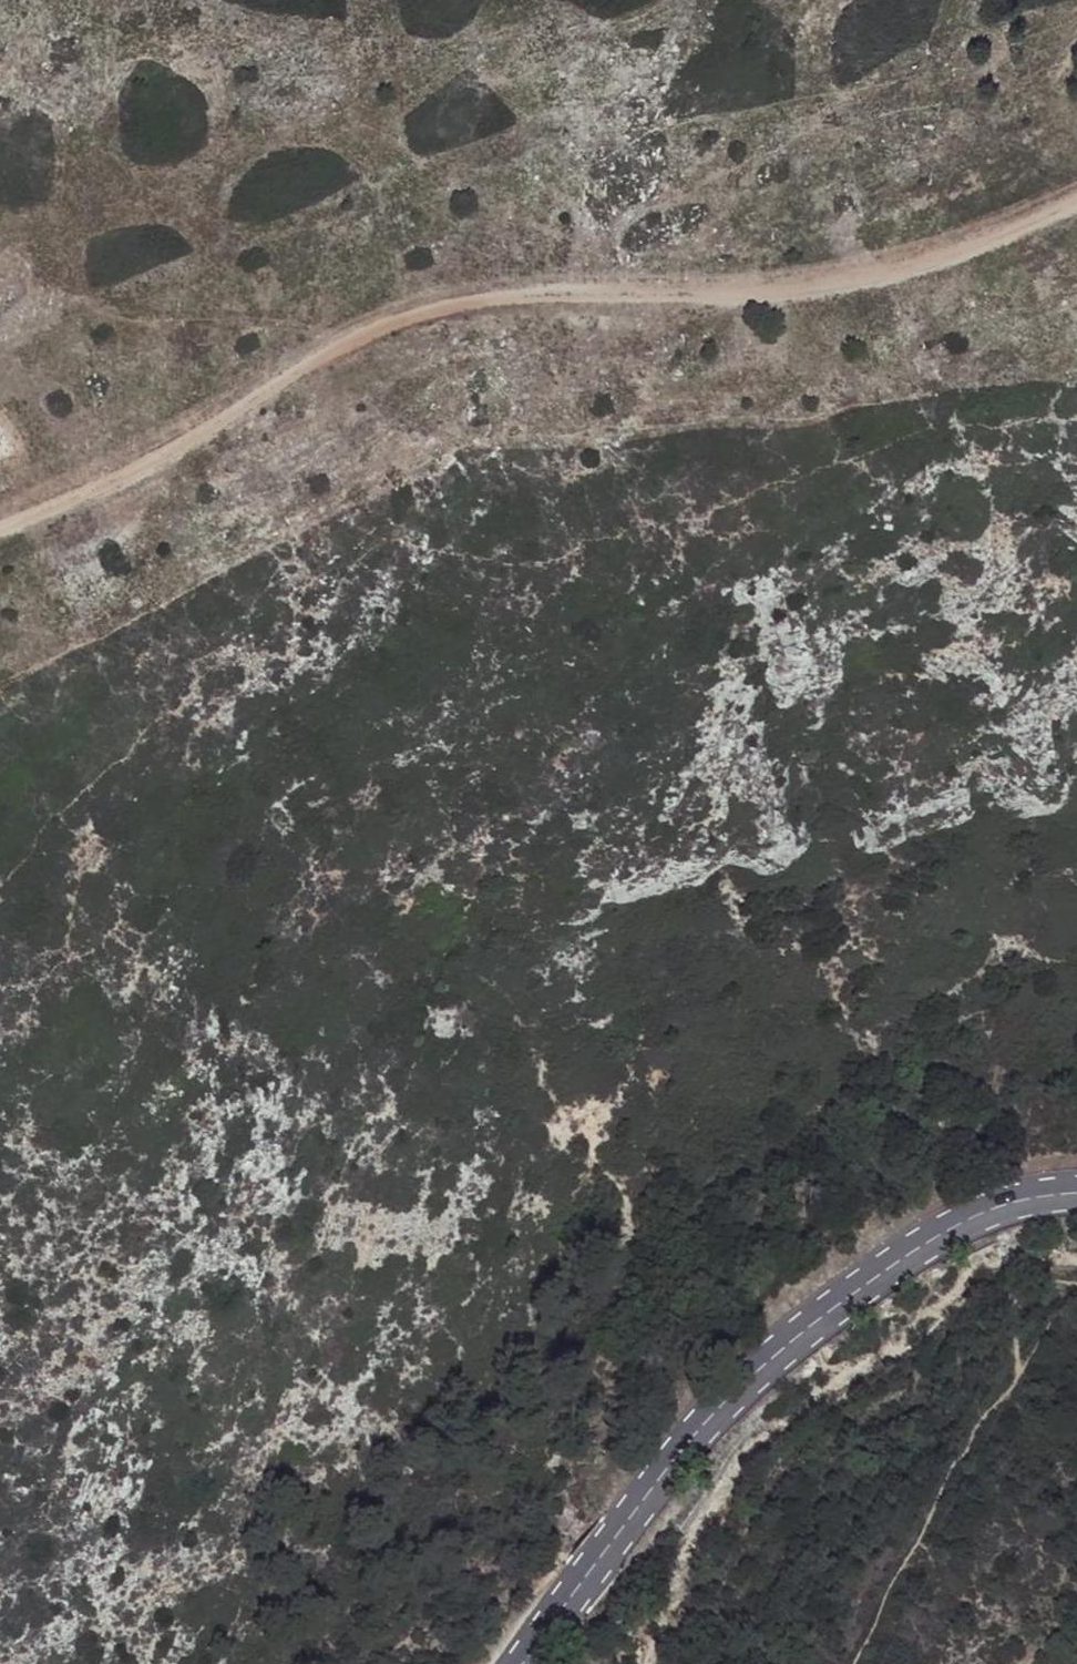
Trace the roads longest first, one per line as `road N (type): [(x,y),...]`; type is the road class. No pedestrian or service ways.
road 1 (track): [(1076,206),(870,281),(447,305),(399,320),(125,483),(0,529)]
road 2 (secondary): [(1076,1190),(968,1214),(836,1307),(649,1489),(520,1663)]

